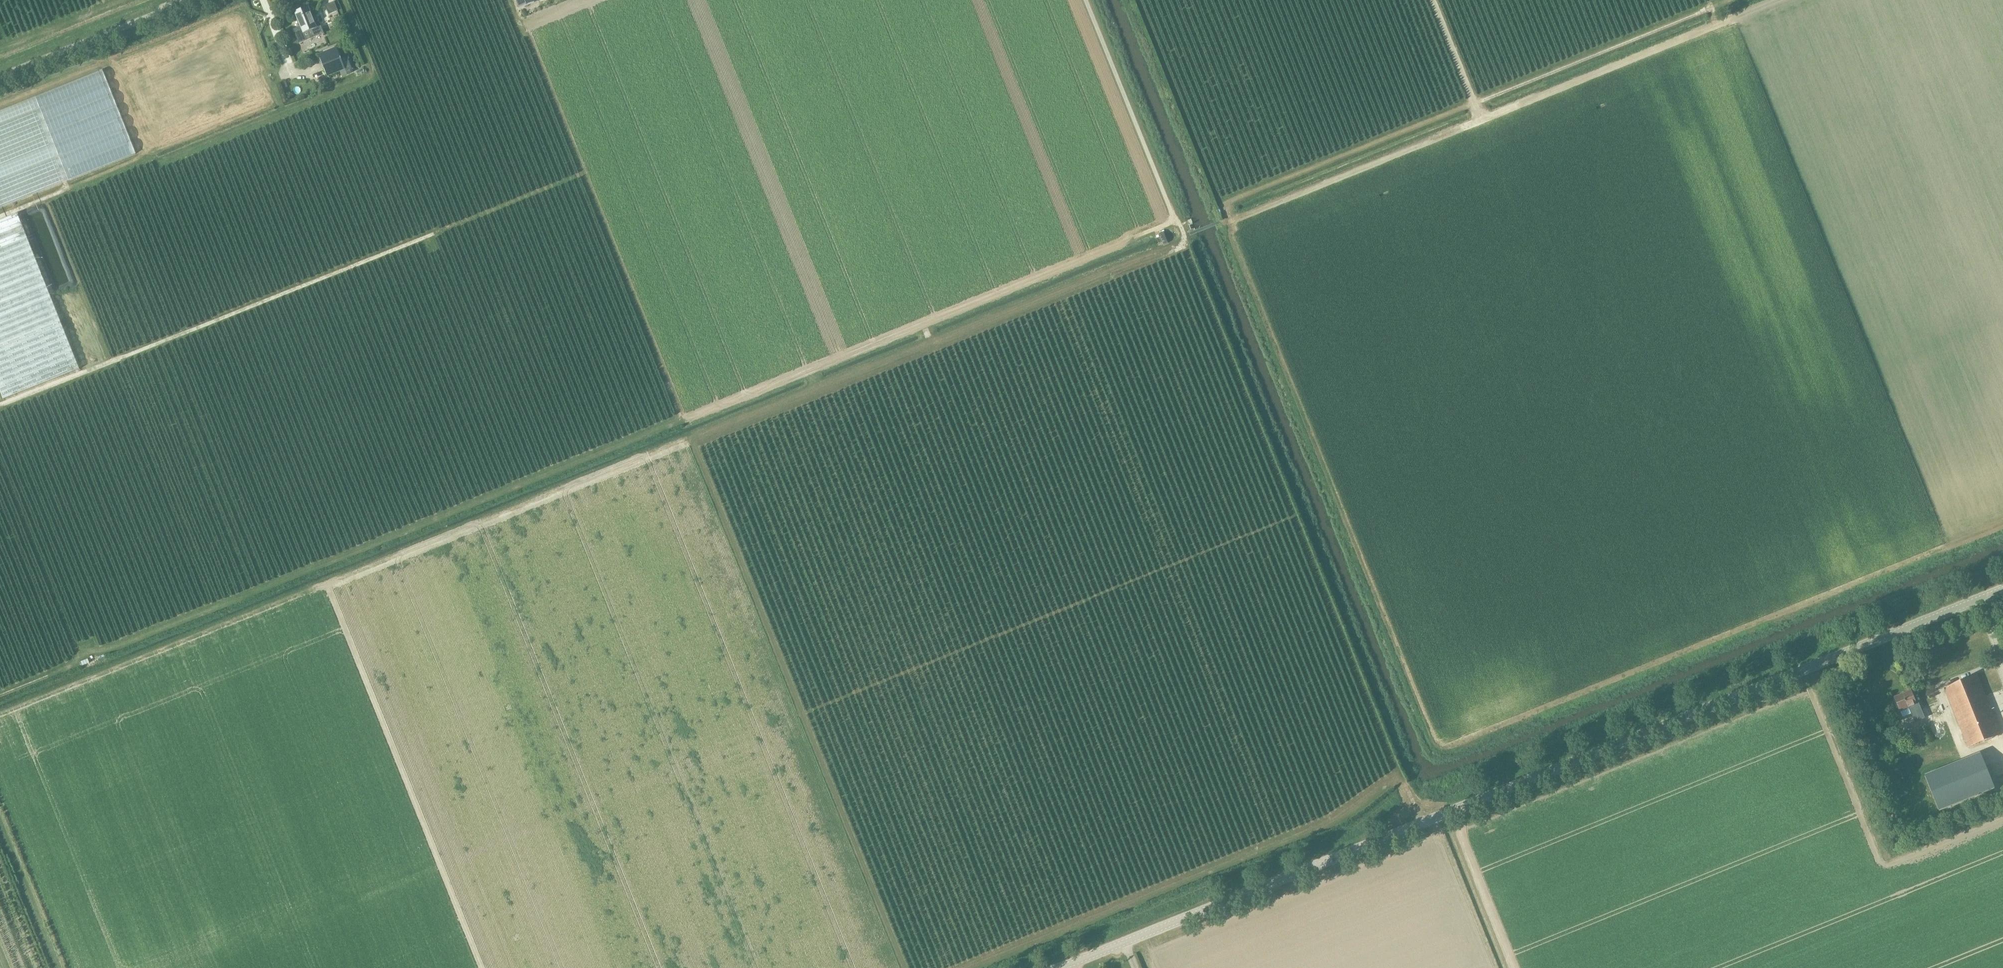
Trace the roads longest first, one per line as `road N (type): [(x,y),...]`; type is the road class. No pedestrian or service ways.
road 1 (unclassified): [(1061,967),(2002,589)]
road 2 (unclassified): [(0,76),(188,0)]

